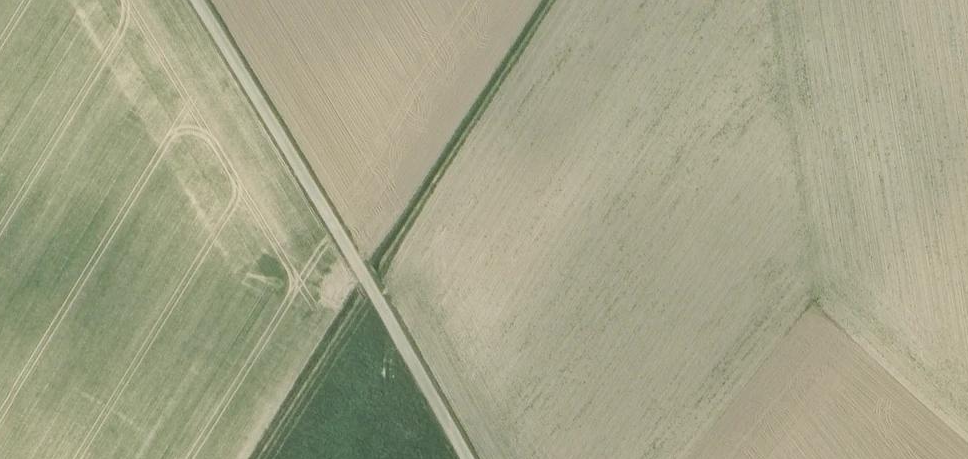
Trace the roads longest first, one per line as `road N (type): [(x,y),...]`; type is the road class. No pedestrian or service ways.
road 1 (unclassified): [(198,0),(467,458)]

